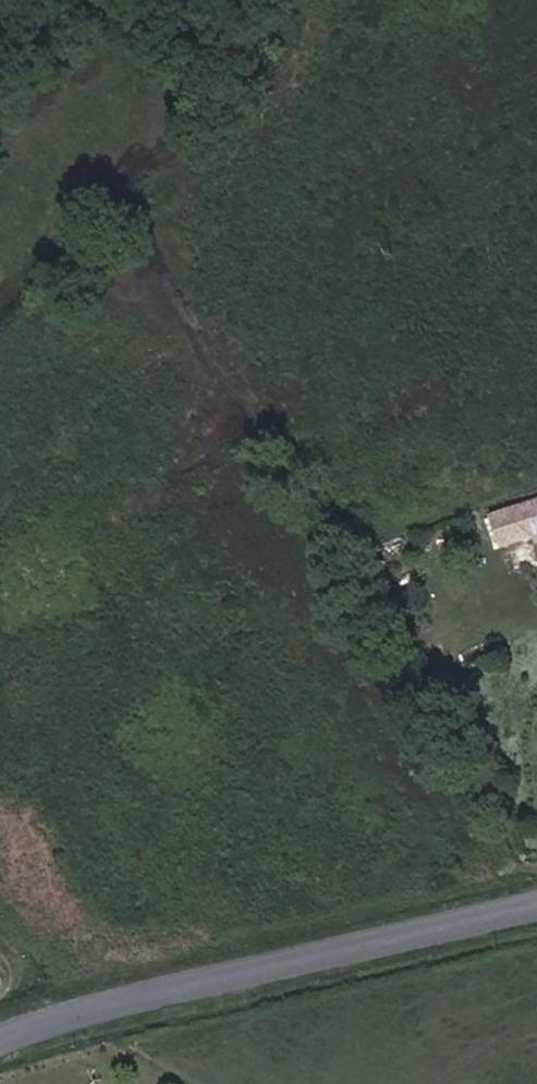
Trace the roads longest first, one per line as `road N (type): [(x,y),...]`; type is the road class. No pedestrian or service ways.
road 1 (tertiary): [(0,1030),(536,903)]

